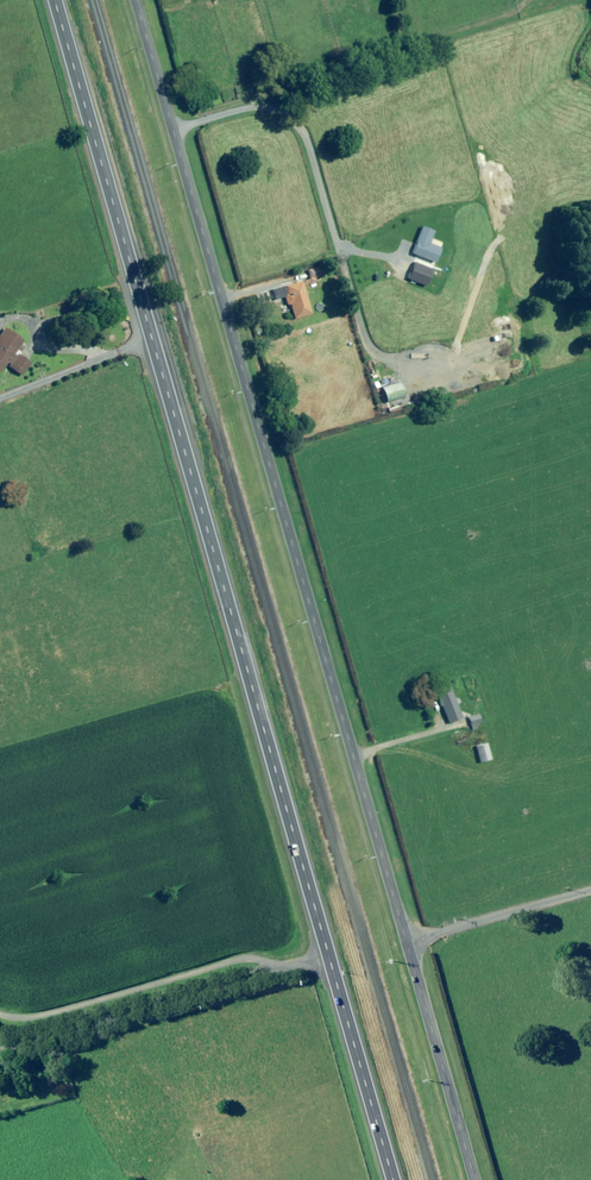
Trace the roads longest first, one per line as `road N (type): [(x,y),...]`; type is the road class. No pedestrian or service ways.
road 1 (tertiary): [(136,0),(475,1179)]
road 2 (primary): [(54,0),(392,1179)]
road 3 (track): [(330,961),(223,968),(26,1023),(0,1016)]
road 4 (track): [(408,946),(590,895)]

